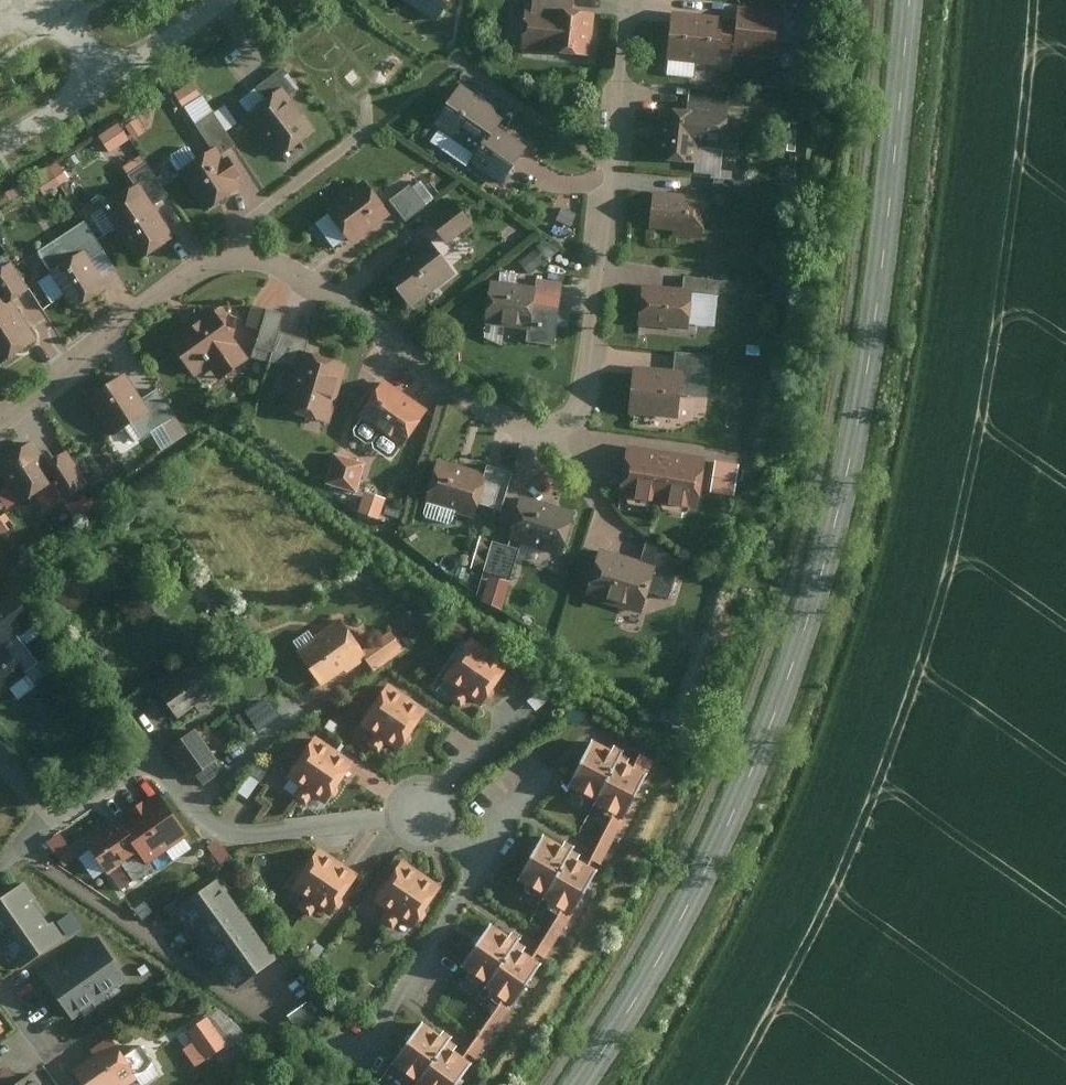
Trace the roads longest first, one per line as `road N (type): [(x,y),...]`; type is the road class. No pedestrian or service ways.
road 1 (secondary): [(580,1084),(683,917),(751,771),(807,623),(868,370),(909,0)]
road 2 (residential): [(0,424),(195,278),(244,262),(292,272),(474,406),(519,426),(570,426),(591,397),(633,0)]
road 3 (residential): [(57,823),(155,760),(222,834),(425,817)]
road 4 (residential): [(231,0),(0,141)]

